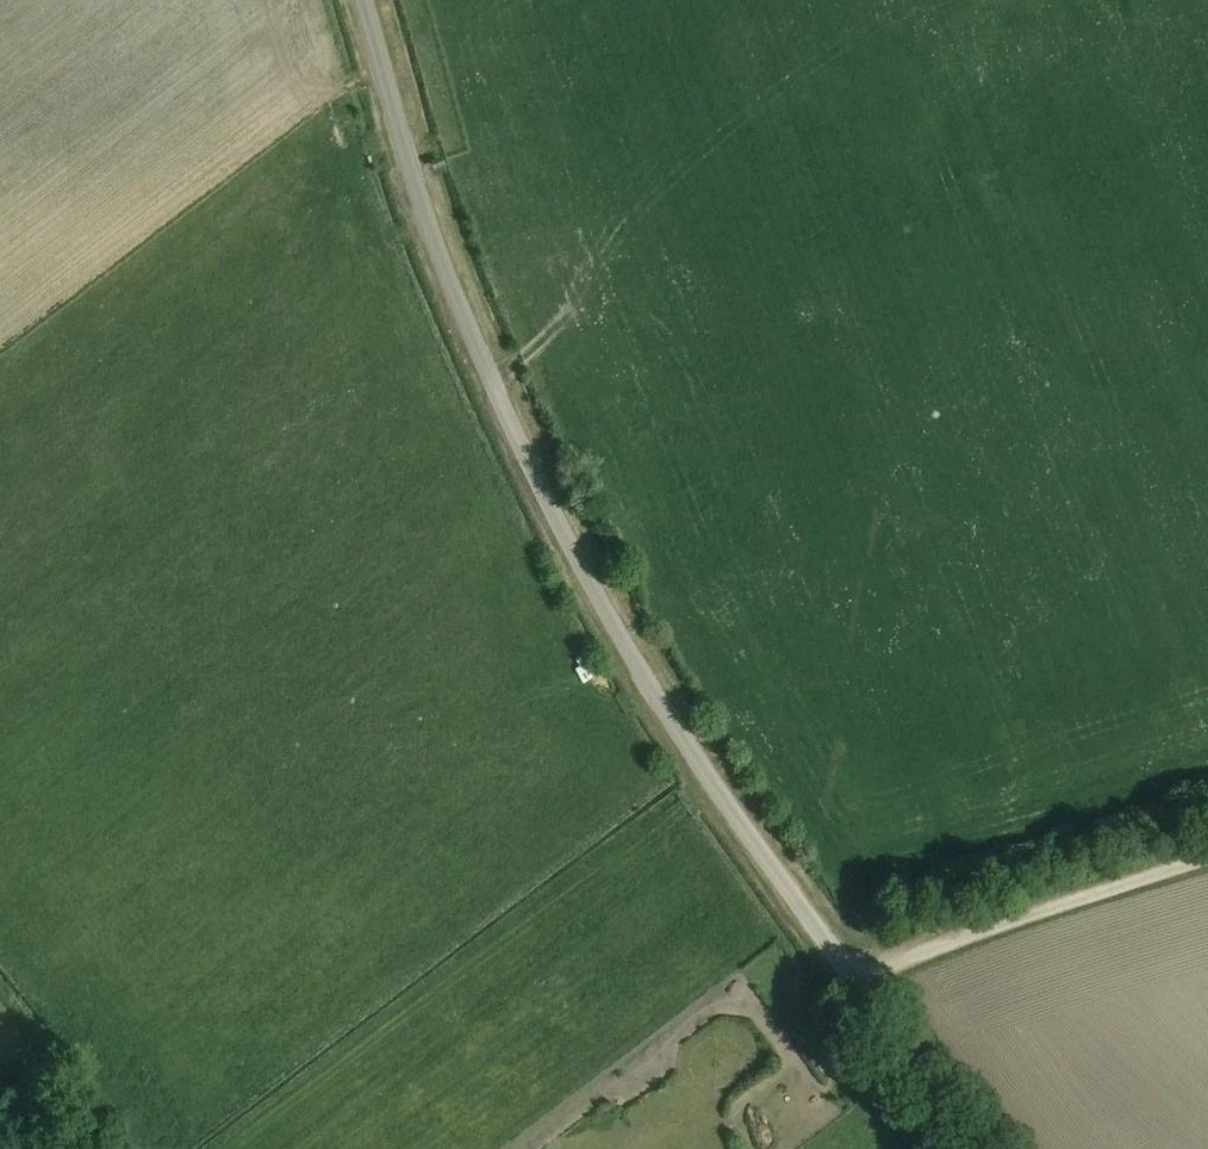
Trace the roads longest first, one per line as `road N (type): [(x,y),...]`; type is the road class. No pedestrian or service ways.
road 1 (unclassified): [(855,980),(694,756),(585,574),(498,401),(433,238),(362,0)]
road 2 (track): [(978,1148),(855,980),(1207,855)]

